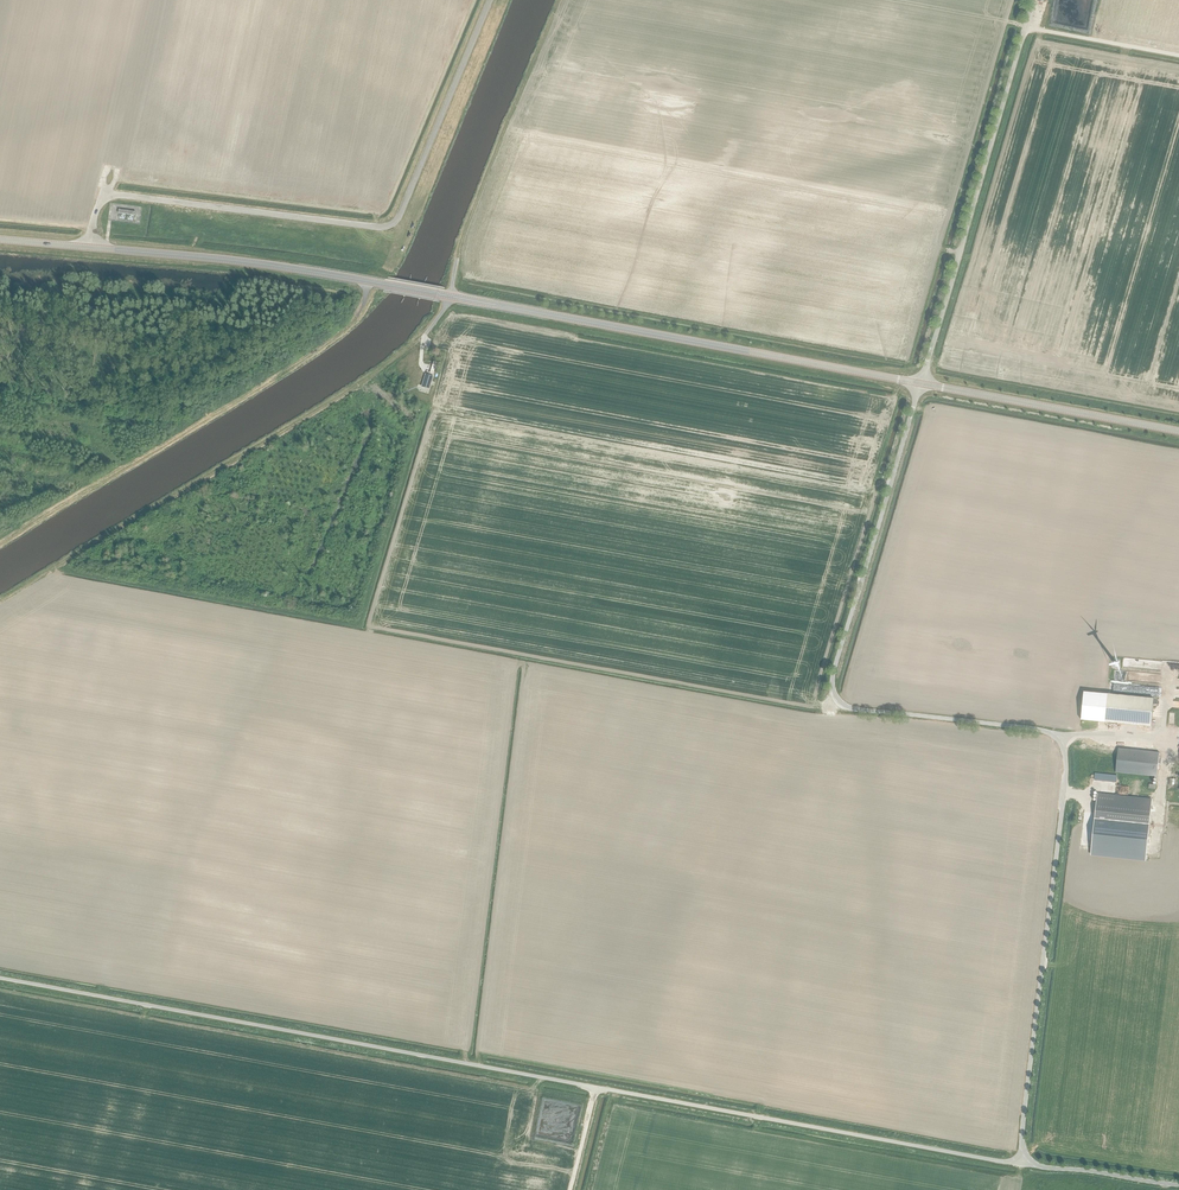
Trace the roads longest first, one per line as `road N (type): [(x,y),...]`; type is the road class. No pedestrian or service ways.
road 1 (unclassified): [(1024,1163),(0,978)]
road 2 (unclassified): [(1024,1163),(1066,766),(1061,741),(1039,730),(859,710),(843,705),(833,685),(920,382)]
road 3 (secondary): [(920,382),(194,255),(0,239)]
road 4 (unclassified): [(920,382),(1034,0)]
road 5 (secondary): [(1178,431),(920,382)]
road 6 (unclassified): [(1178,1185),(1024,1163)]

